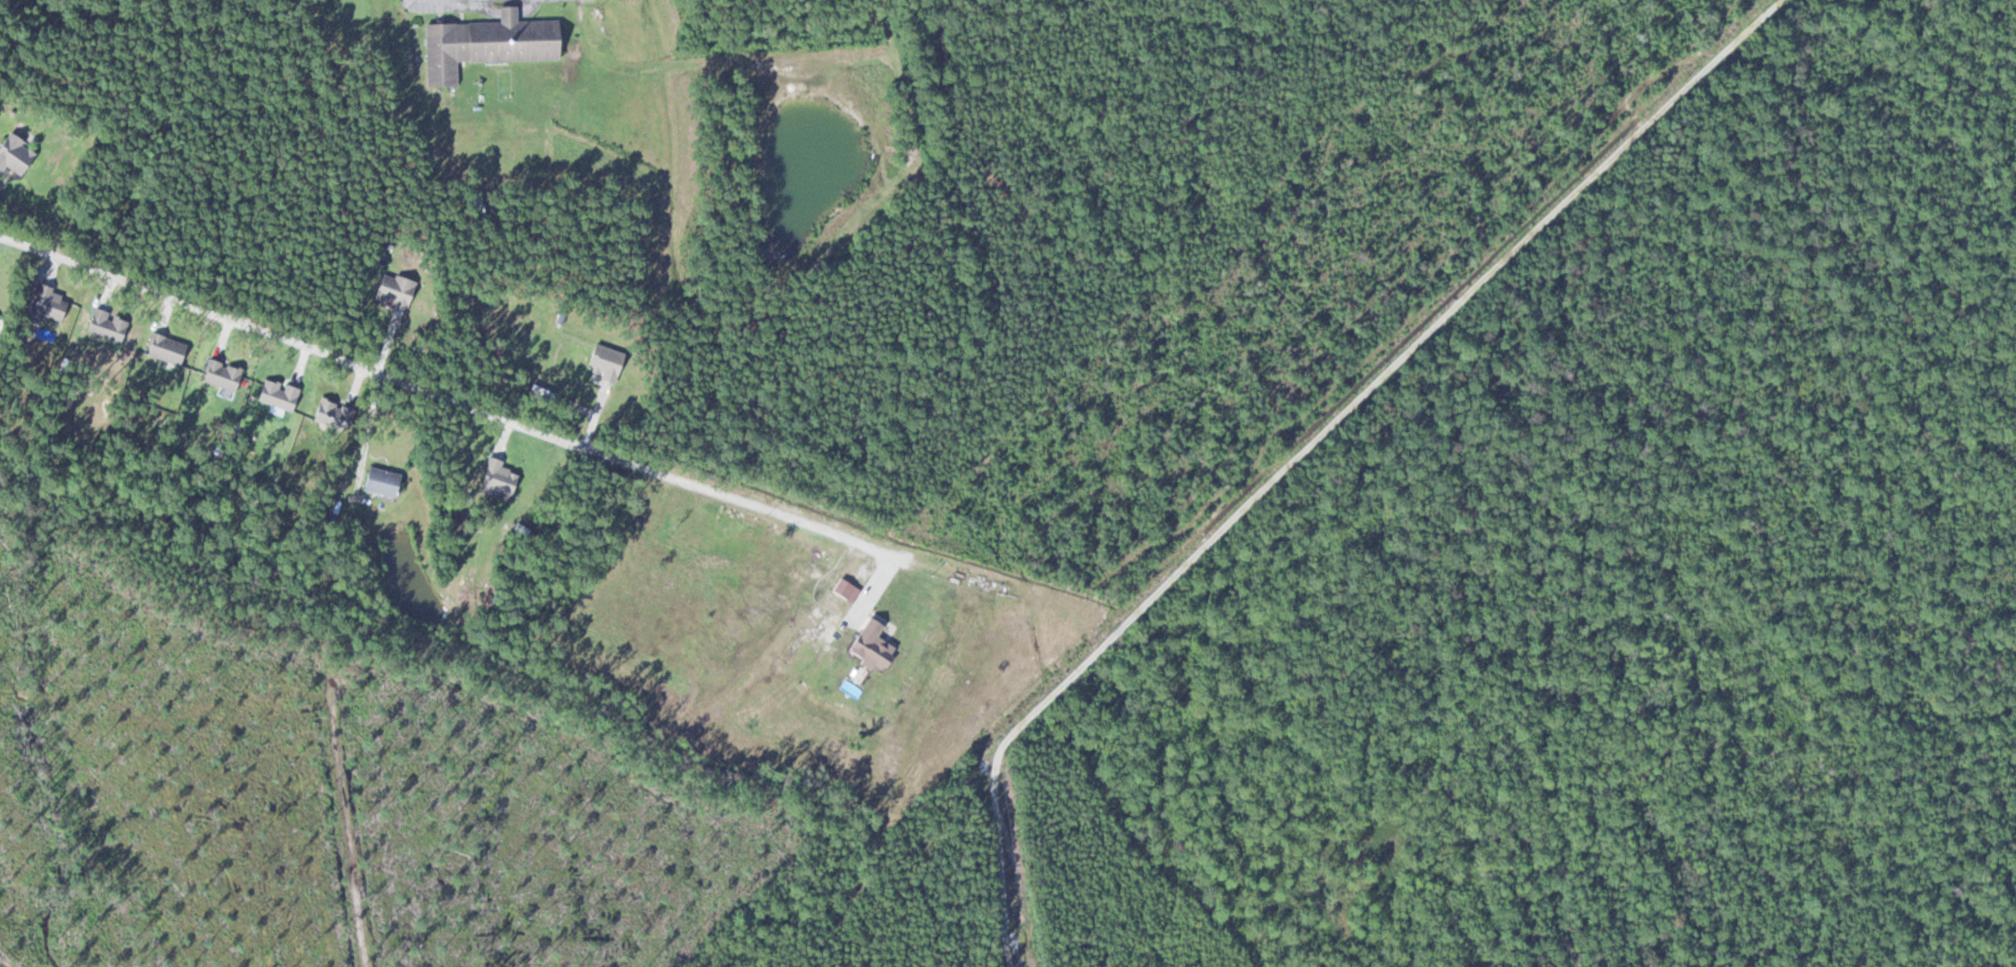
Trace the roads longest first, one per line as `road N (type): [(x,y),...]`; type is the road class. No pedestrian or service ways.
road 1 (residential): [(394,966),(367,774)]

